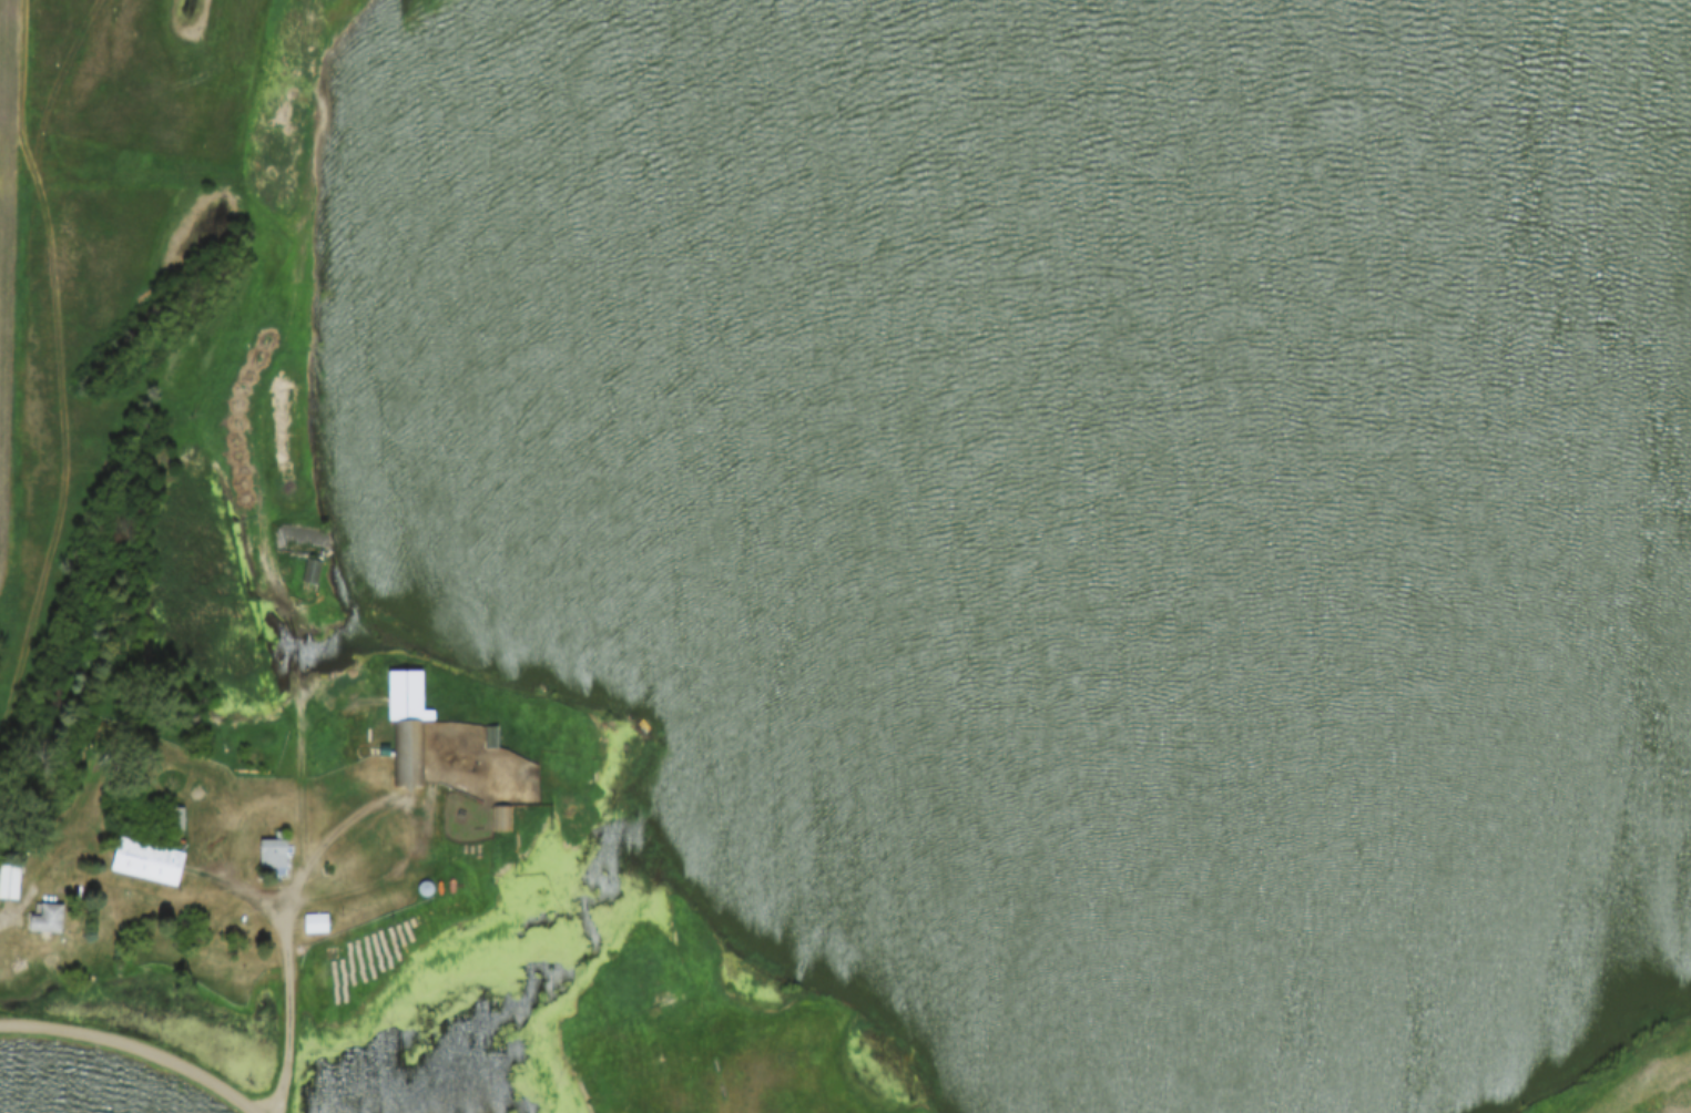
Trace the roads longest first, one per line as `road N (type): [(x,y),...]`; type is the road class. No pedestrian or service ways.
road 1 (track): [(305,867),(292,778),(285,542),(414,0)]
road 2 (residential): [(0,1035),(118,1053),(243,1112)]

